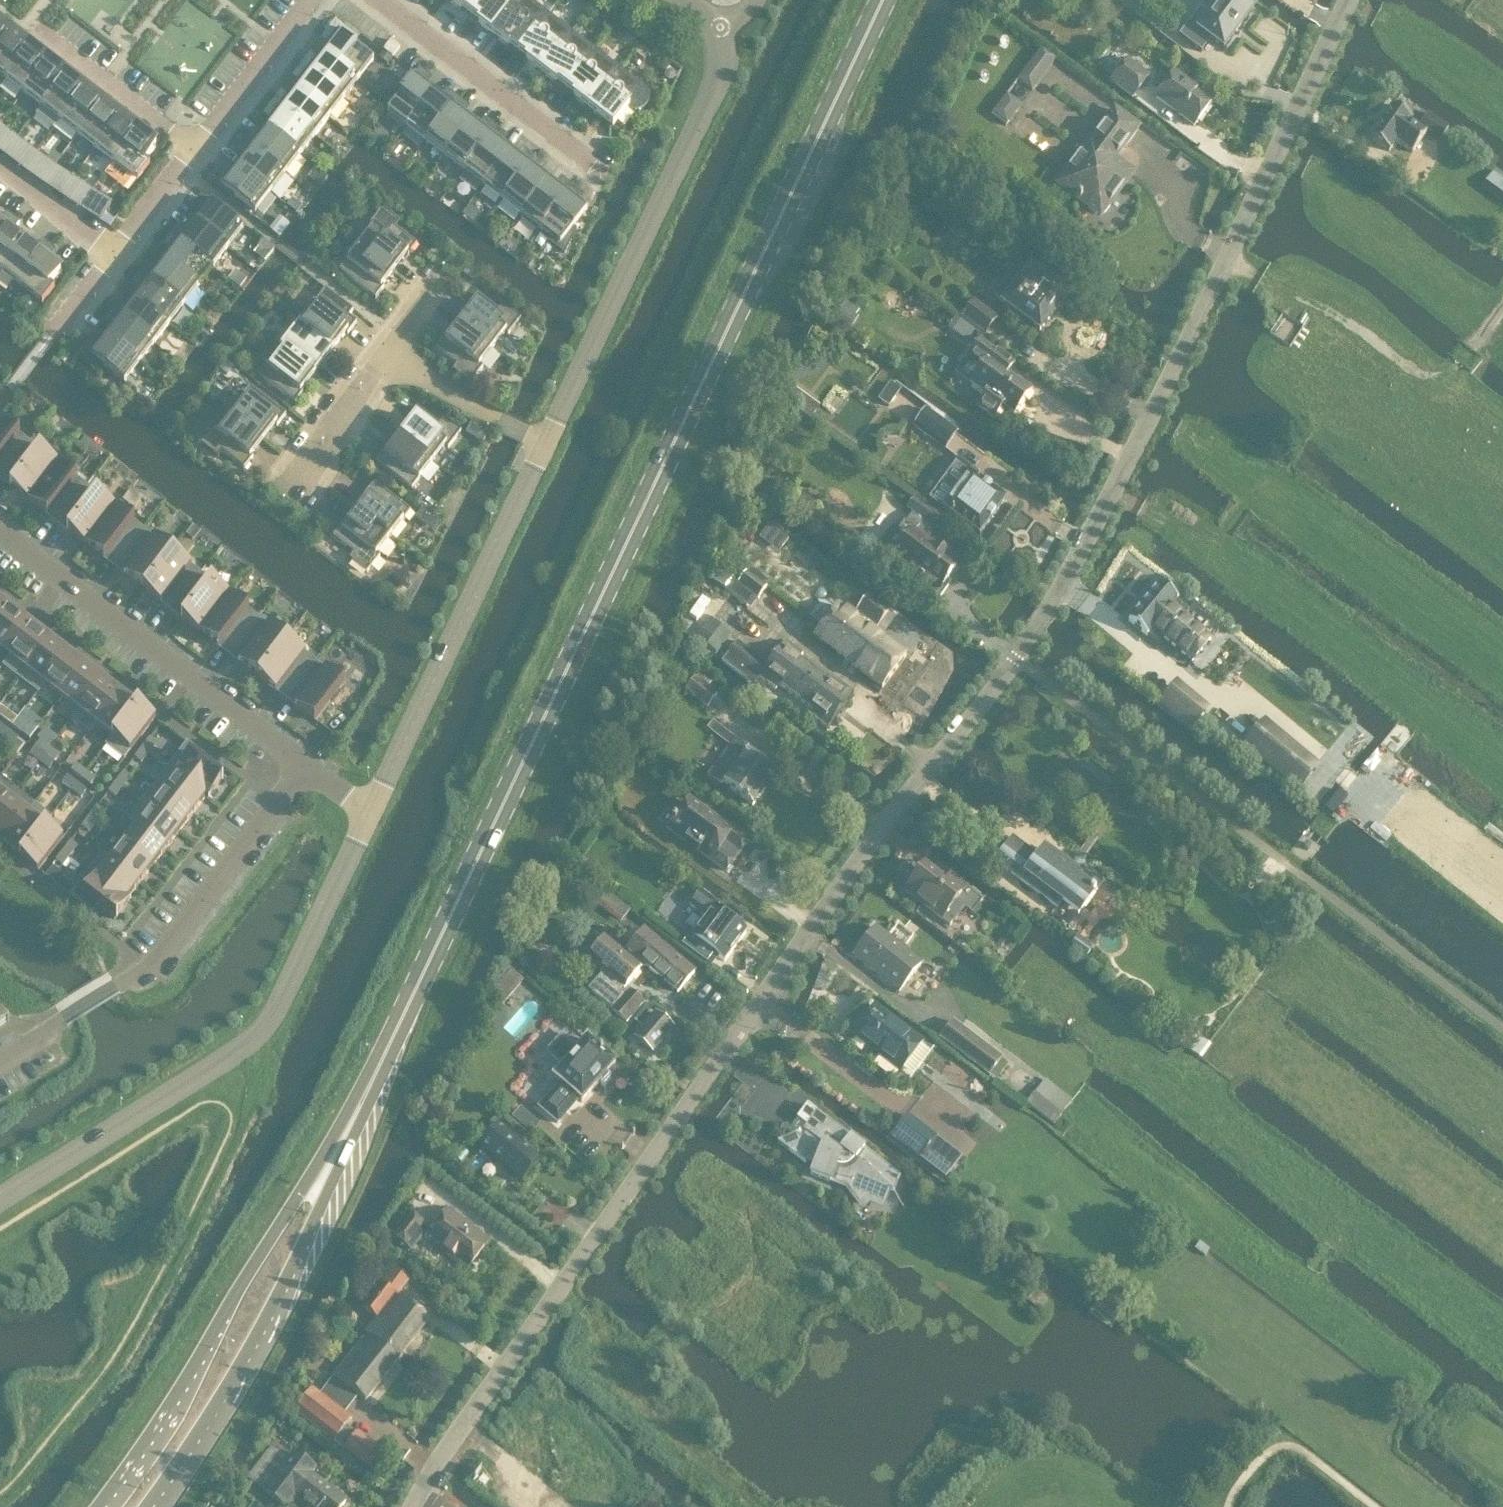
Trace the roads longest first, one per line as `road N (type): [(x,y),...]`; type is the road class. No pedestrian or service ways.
road 1 (unclassified): [(412,1506),(463,1422),(856,864),(1016,659),(1079,561),(1348,0)]
road 2 (primary): [(374,1076),(882,0)]
road 3 (tertiary): [(370,815),(288,989),(255,1039),(0,1200)]
road 4 (primary): [(374,1076),(153,1442),(105,1506)]
road 5 (primary): [(151,1506),(258,1343),(369,1103),(374,1076)]
road 6 (tertiary): [(718,29),(720,77),(546,445)]
road 7 (residential): [(0,1061),(149,966),(306,766)]
road 8 (tertiary): [(546,445),(370,815)]
road 9 (residential): [(0,533),(306,766)]
road 10 (residential): [(595,168),(375,0)]
road 11 (residential): [(198,153),(26,27)]
road 12 (residential): [(312,0),(198,153)]
road 13 (residential): [(296,491),(385,360)]
road 14 (residential): [(114,262),(0,171)]
road 15 (residential): [(114,262),(198,153)]
road 16 (residential): [(385,360),(498,421)]

